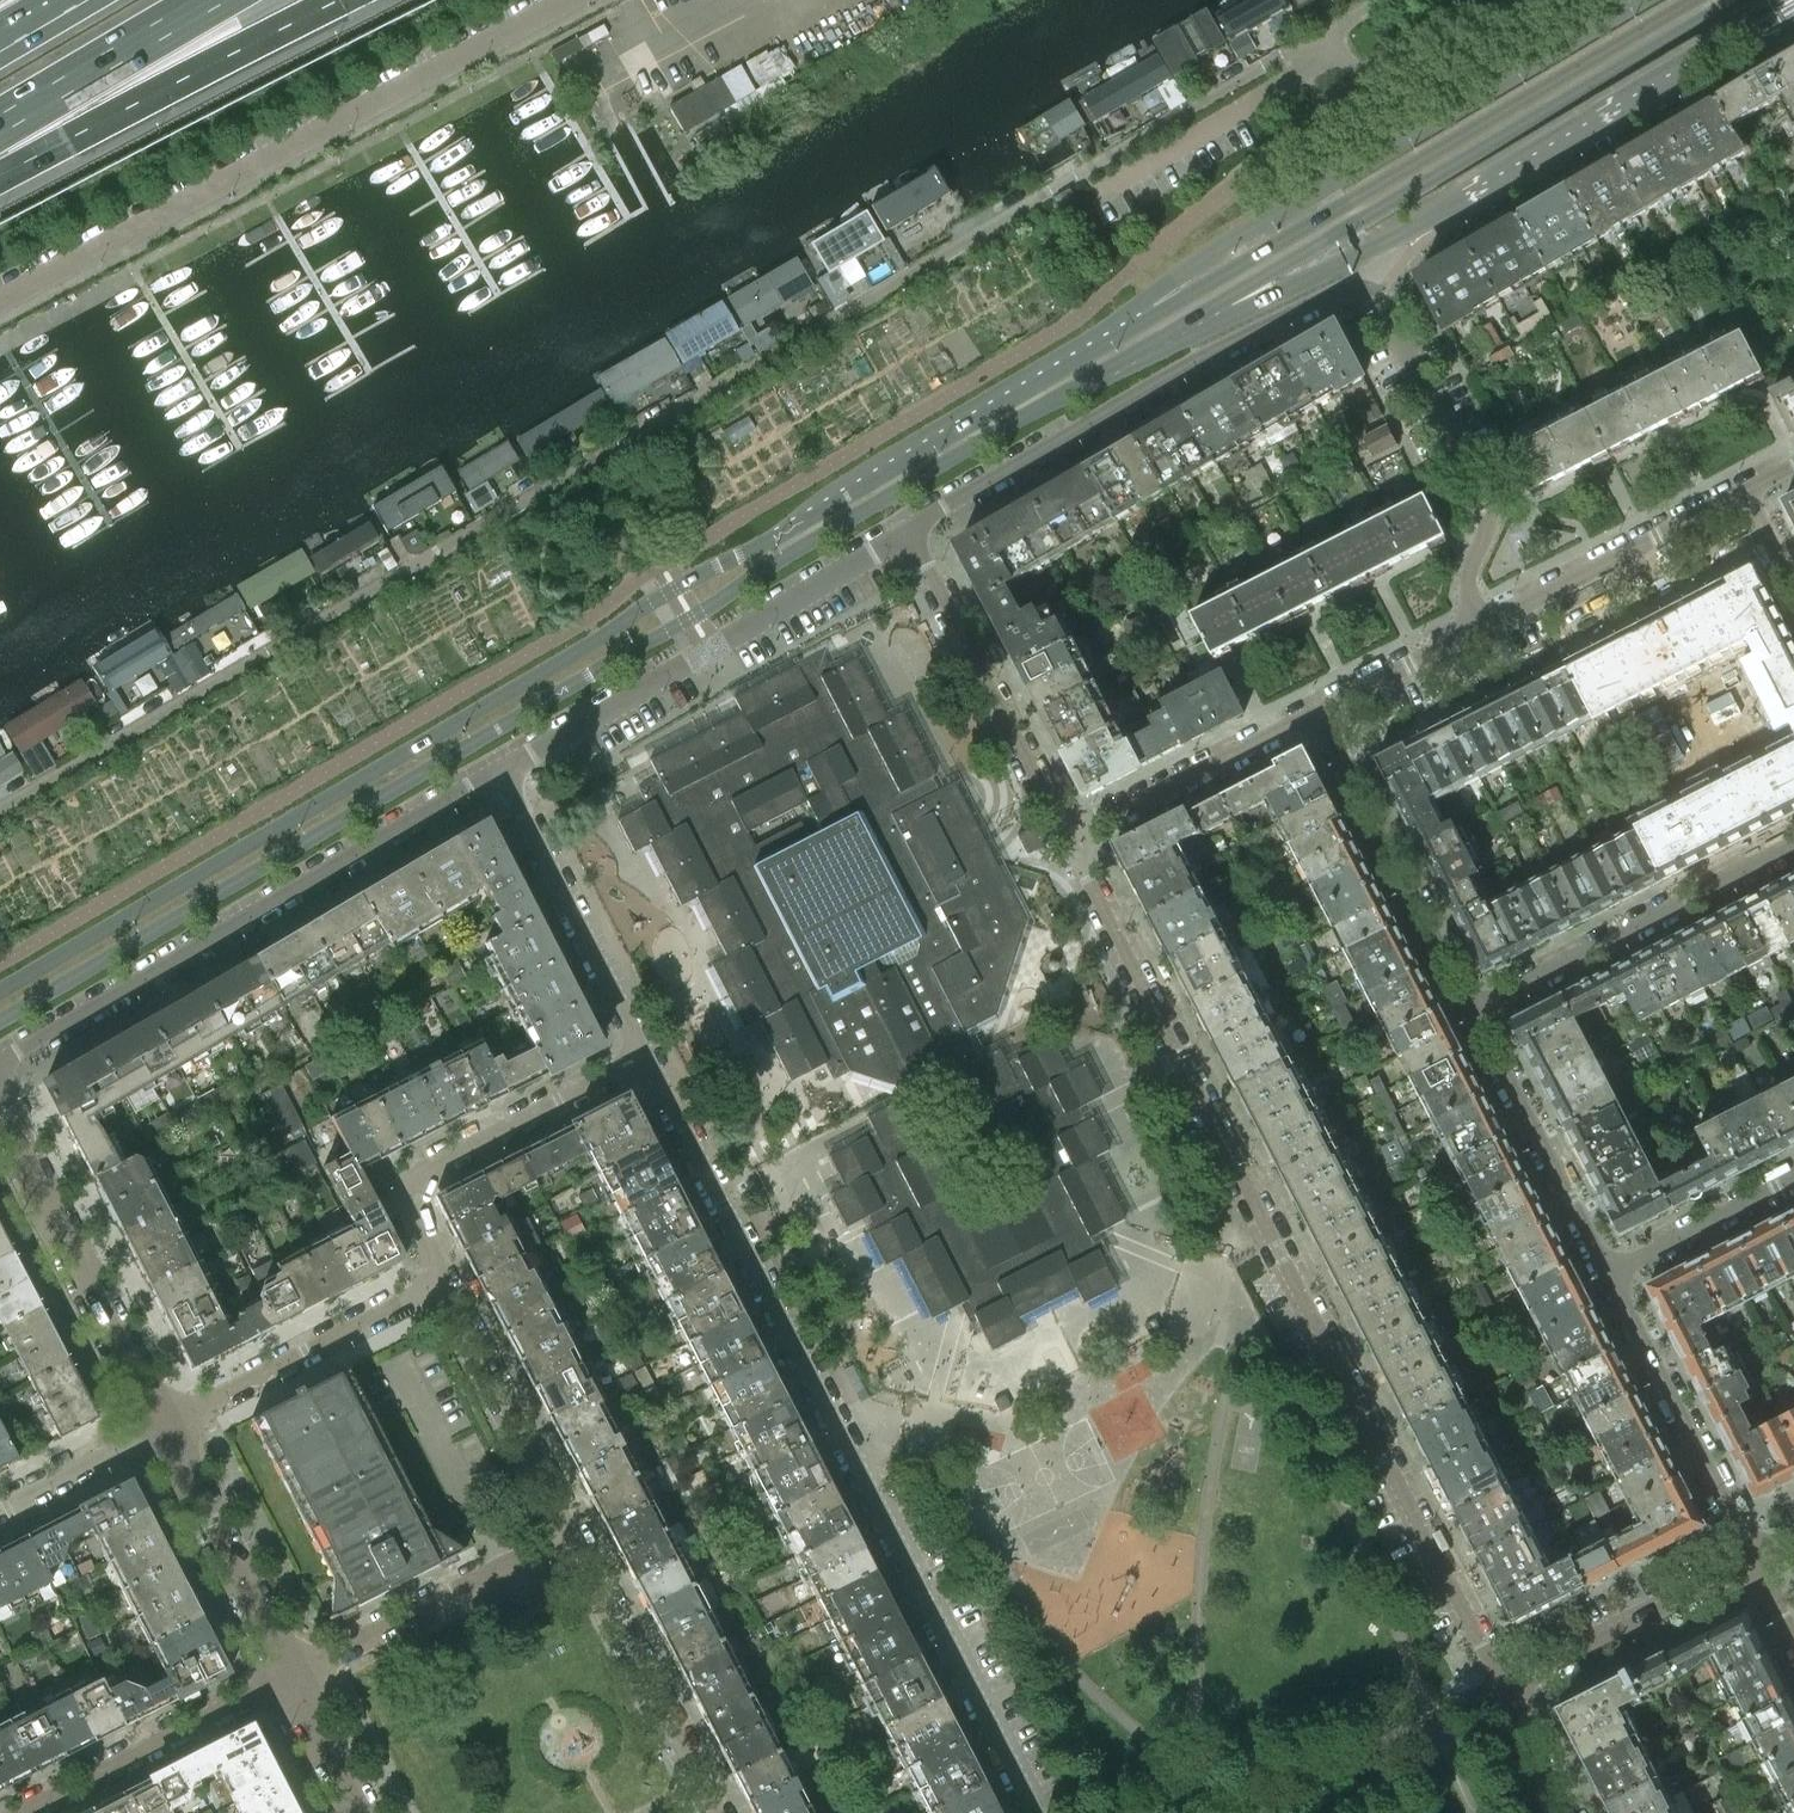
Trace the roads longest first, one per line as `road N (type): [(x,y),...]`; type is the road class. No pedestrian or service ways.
road 1 (residential): [(0,809),(1320,33)]
road 2 (secondary): [(0,1021),(1191,319)]
road 3 (secondary): [(1133,328),(0,990)]
road 4 (residential): [(1503,1687),(1067,841)]
road 5 (residential): [(648,1060),(1036,1812)]
road 6 (unclassified): [(0,306),(571,0)]
road 7 (secondary): [(1689,0),(1133,328)]
road 8 (secondary): [(1191,319),(1734,0)]
road 9 (residential): [(0,1061),(500,771)]
road 10 (residential): [(907,531),(1181,367),(1332,292),(1365,290)]
road 11 (secondary): [(1383,243),(1793,0)]
road 12 (residential): [(500,771),(907,531)]
road 13 (residential): [(648,1060),(400,1195),(450,1285)]
road 14 (motorway): [(0,174),(339,0)]
road 15 (residential): [(1365,290),(1378,299),(1487,514),(1466,599),(1482,627)]
road 16 (residential): [(1793,844),(1473,1010)]
road 17 (residential): [(159,1431),(0,1110)]
road 18 (secondary): [(1416,131),(1201,257),(1141,303),(1133,328)]
road 19 (residential): [(1067,841),(907,531)]
road 20 (residential): [(1317,708),(1473,1010)]
road 21 (residential): [(277,1679),(574,1539)]
road 22 (residential): [(450,1285),(159,1431)]
road 23 (residential): [(500,771),(648,1060)]
road 24 (residential): [(1611,1278),(1756,1559)]
road 25 (residential): [(720,1812),(574,1539)]
road 26 (residential): [(1473,1010),(1611,1278)]
road 27 (residential): [(9,1812),(277,1679)]
road 28 (residential): [(1744,491),(1482,627)]
road 29 (residential): [(1503,1687),(1756,1559)]
road 30 (residential): [(1317,708),(1067,841)]
road 31 (residential): [(574,1539),(450,1285)]
road 32 (residential): [(277,1679),(159,1431)]
road 33 (secondary): [(1639,0),(1416,131)]
road 34 (motorway): [(0,122),(212,0)]
road 35 (secondary): [(1191,319),(1236,315),(1383,243)]
road 36 (residential): [(1793,1182),(1611,1278)]
road 37 (residential): [(1482,627),(1317,708)]
road 38 (residential): [(0,1512),(159,1431)]
road 39 (residential): [(349,1812),(277,1679)]
road 40 (residential): [(1567,1812),(1503,1687)]
road 41 (residential): [(1320,33),(1416,131)]

